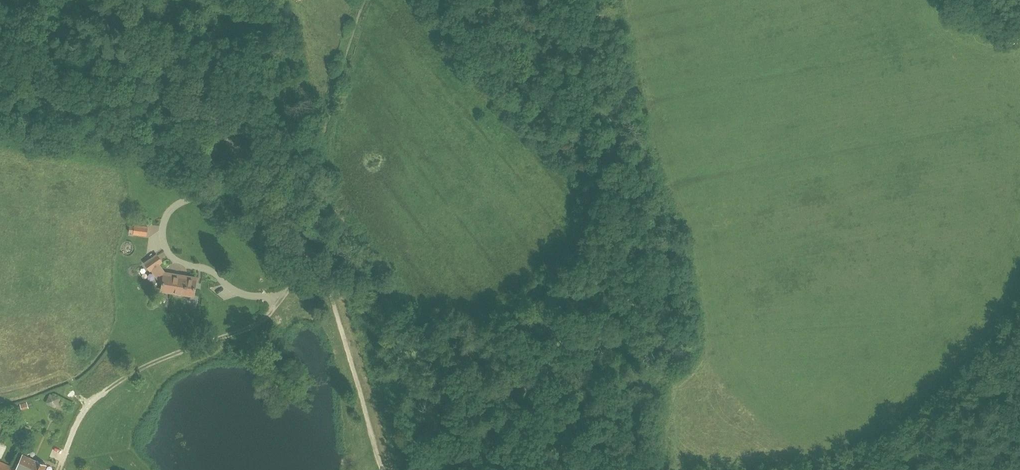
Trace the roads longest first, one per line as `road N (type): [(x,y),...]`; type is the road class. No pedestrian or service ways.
road 1 (track): [(384,469),(326,260),(195,76),(120,0)]
road 2 (track): [(302,296),(126,375),(68,430),(57,469)]
road 3 (track): [(334,279),(302,296),(265,299),(235,293),(208,270),(179,267),(161,231),(184,201)]
road 4 (track): [(1019,328),(950,406),(900,443),(842,469)]

